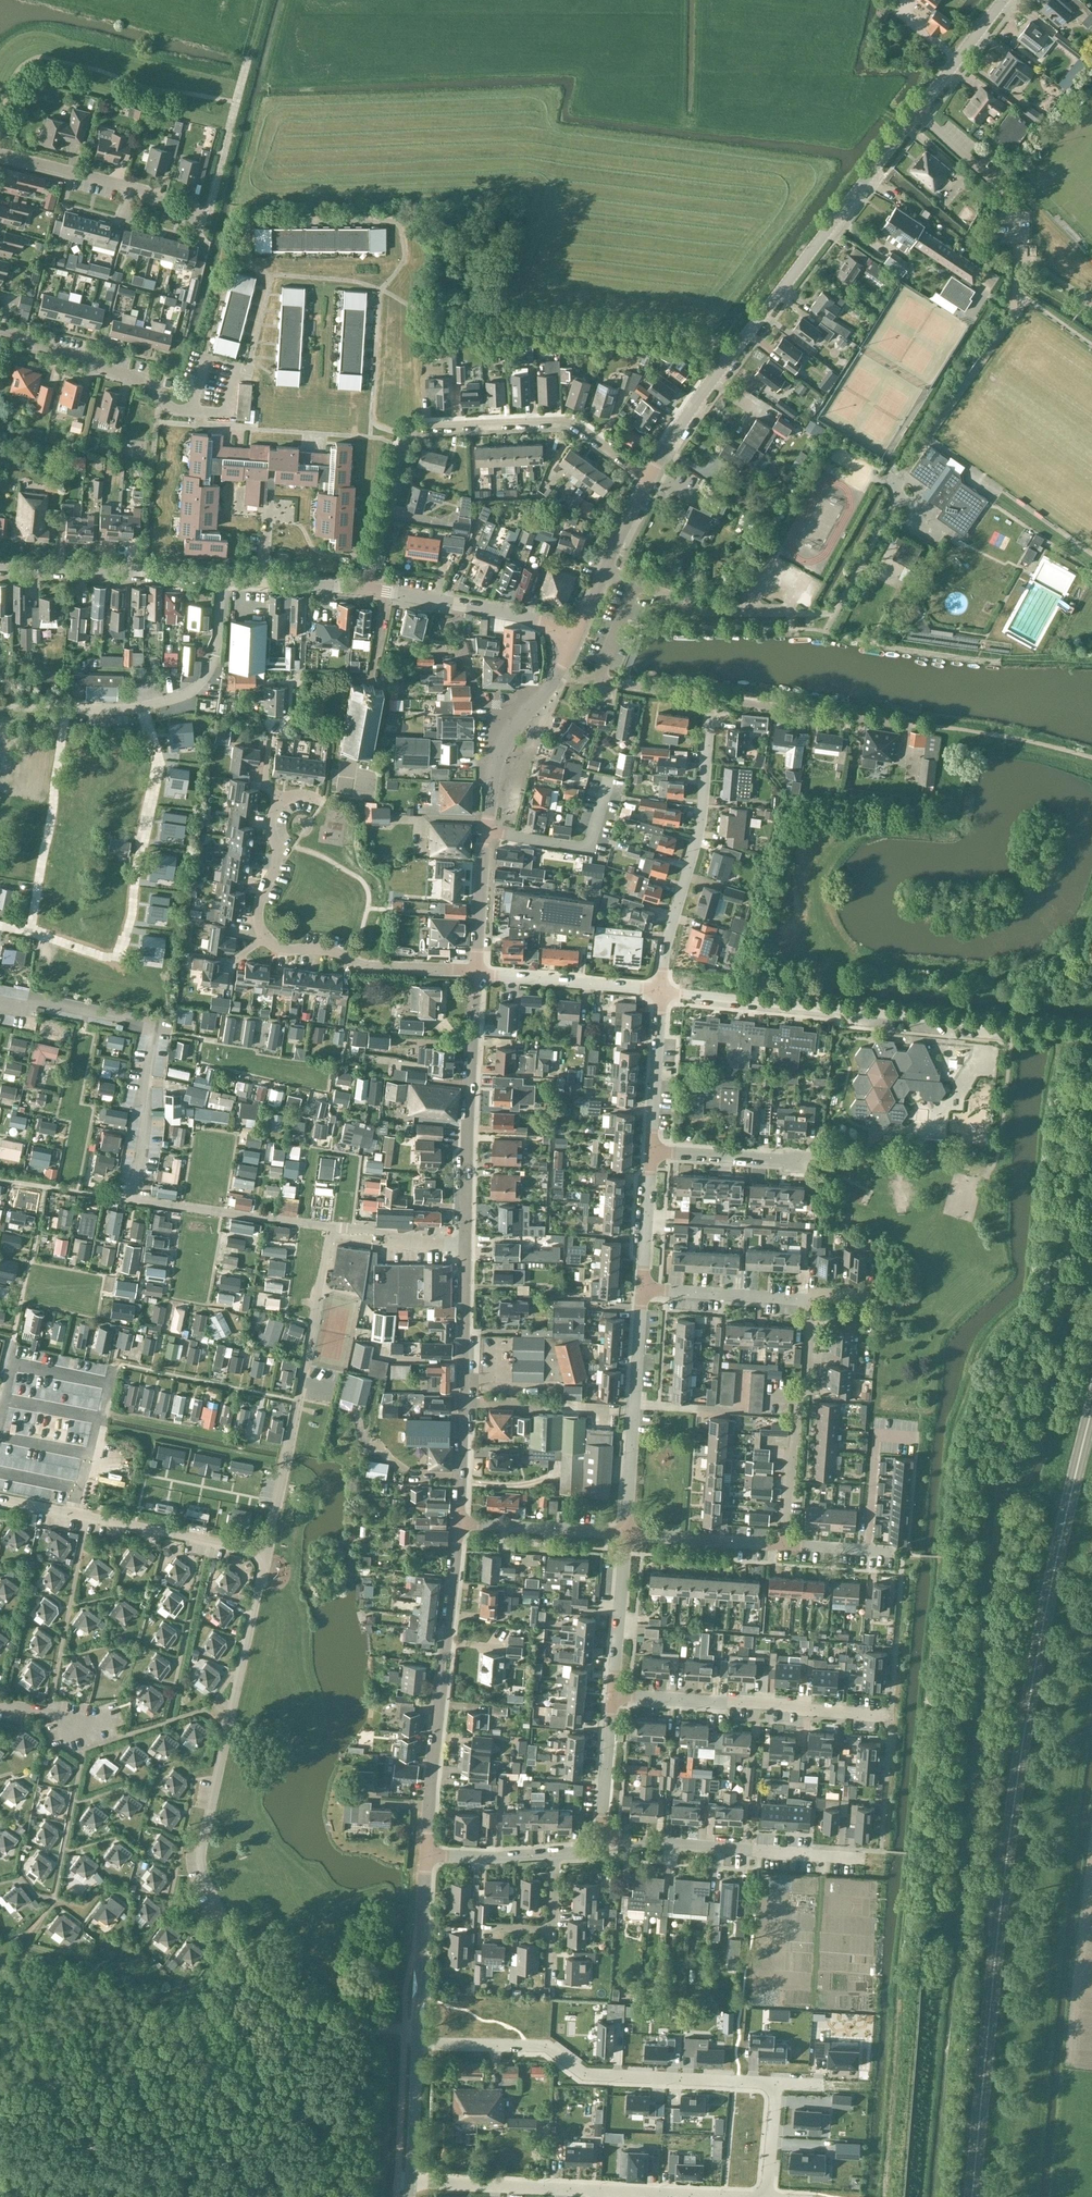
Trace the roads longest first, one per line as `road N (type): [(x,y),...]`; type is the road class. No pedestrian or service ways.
road 1 (primary): [(973,2196),(1006,1855),(1042,1620),(1091,1410)]
road 2 (tertiary): [(650,480),(703,393),(1001,0)]
road 3 (tertiary): [(460,1524),(477,973)]
road 4 (residential): [(0,1000),(157,1031),(132,1199),(330,1227)]
road 5 (residential): [(370,587),(407,438),(422,426),(573,422),(650,480)]
road 6 (residential): [(477,973),(352,963),(268,941),(258,914),(278,860),(272,818),(292,797),(314,801)]
road 7 (tertiary): [(370,587),(0,570)]
road 8 (residential): [(420,2042),(548,2048),(587,2076),(776,2084)]
road 9 (residential): [(1014,1027),(661,990)]
road 10 (tertiary): [(429,1855),(460,1524)]
road 11 (residential): [(410,2181),(718,2196)]
road 12 (residential): [(661,990),(698,838),(712,697)]
road 13 (residential): [(891,1715),(613,1696)]
road 14 (residential): [(862,1859),(600,1841)]
road 15 (residential): [(794,1545),(811,1300)]
road 16 (residential): [(627,1535),(644,1291)]
road 17 (residential): [(932,726),(712,697)]
road 18 (residential): [(0,156),(208,210)]
road 19 (tertiary): [(580,630),(370,587)]
road 20 (residential): [(192,411),(171,407),(151,382),(0,329)]
road 21 (unclassified): [(608,569),(704,608),(788,612)]
road 22 (tertiary): [(420,2042),(429,1855)]
road 23 (residential): [(661,990),(477,973)]
road 24 (residential): [(627,1535),(460,1524)]
road 25 (residential): [(794,1545),(627,1535)]
road 26 (residential): [(811,1300),(644,1291)]
road 27 (residential): [(652,1152),(661,990)]
road 28 (residential): [(613,1696),(627,1535)]
road 29 (residential): [(811,1160),(652,1152)]
road 30 (residential): [(489,818),(495,722),(514,697),(545,694)]
road 31 (tertiary): [(477,973),(489,818)]
road 32 (residential): [(600,1841),(613,1696)]
road 33 (tertiary): [(489,818),(502,749),(545,694)]
road 34 (tertiary): [(410,2181),(420,2042)]
road 35 (residential): [(644,1291),(652,1152)]
road 36 (residential): [(429,1855),(556,1854)]

